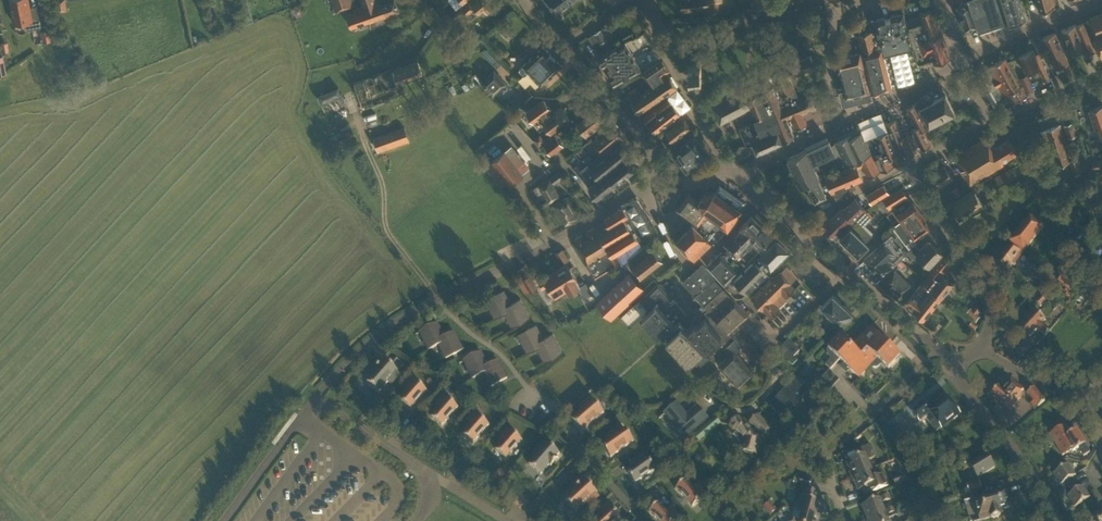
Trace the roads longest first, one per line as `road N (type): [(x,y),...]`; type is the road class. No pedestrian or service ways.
road 1 (residential): [(562,48),(664,170),(554,241),(403,320),(318,395)]
road 2 (residential): [(954,364),(733,173),(652,0)]
road 3 (residential): [(981,350),(984,287),(915,165),(990,122)]
road 4 (residential): [(504,520),(318,395)]
road 5 (residential): [(1063,520),(1035,473),(959,383),(954,364)]
road 6 (unclassified): [(225,520),(318,395)]
road 7 (residential): [(1101,4),(968,59)]
road 8 (residential): [(1101,500),(1093,434),(1069,386)]

